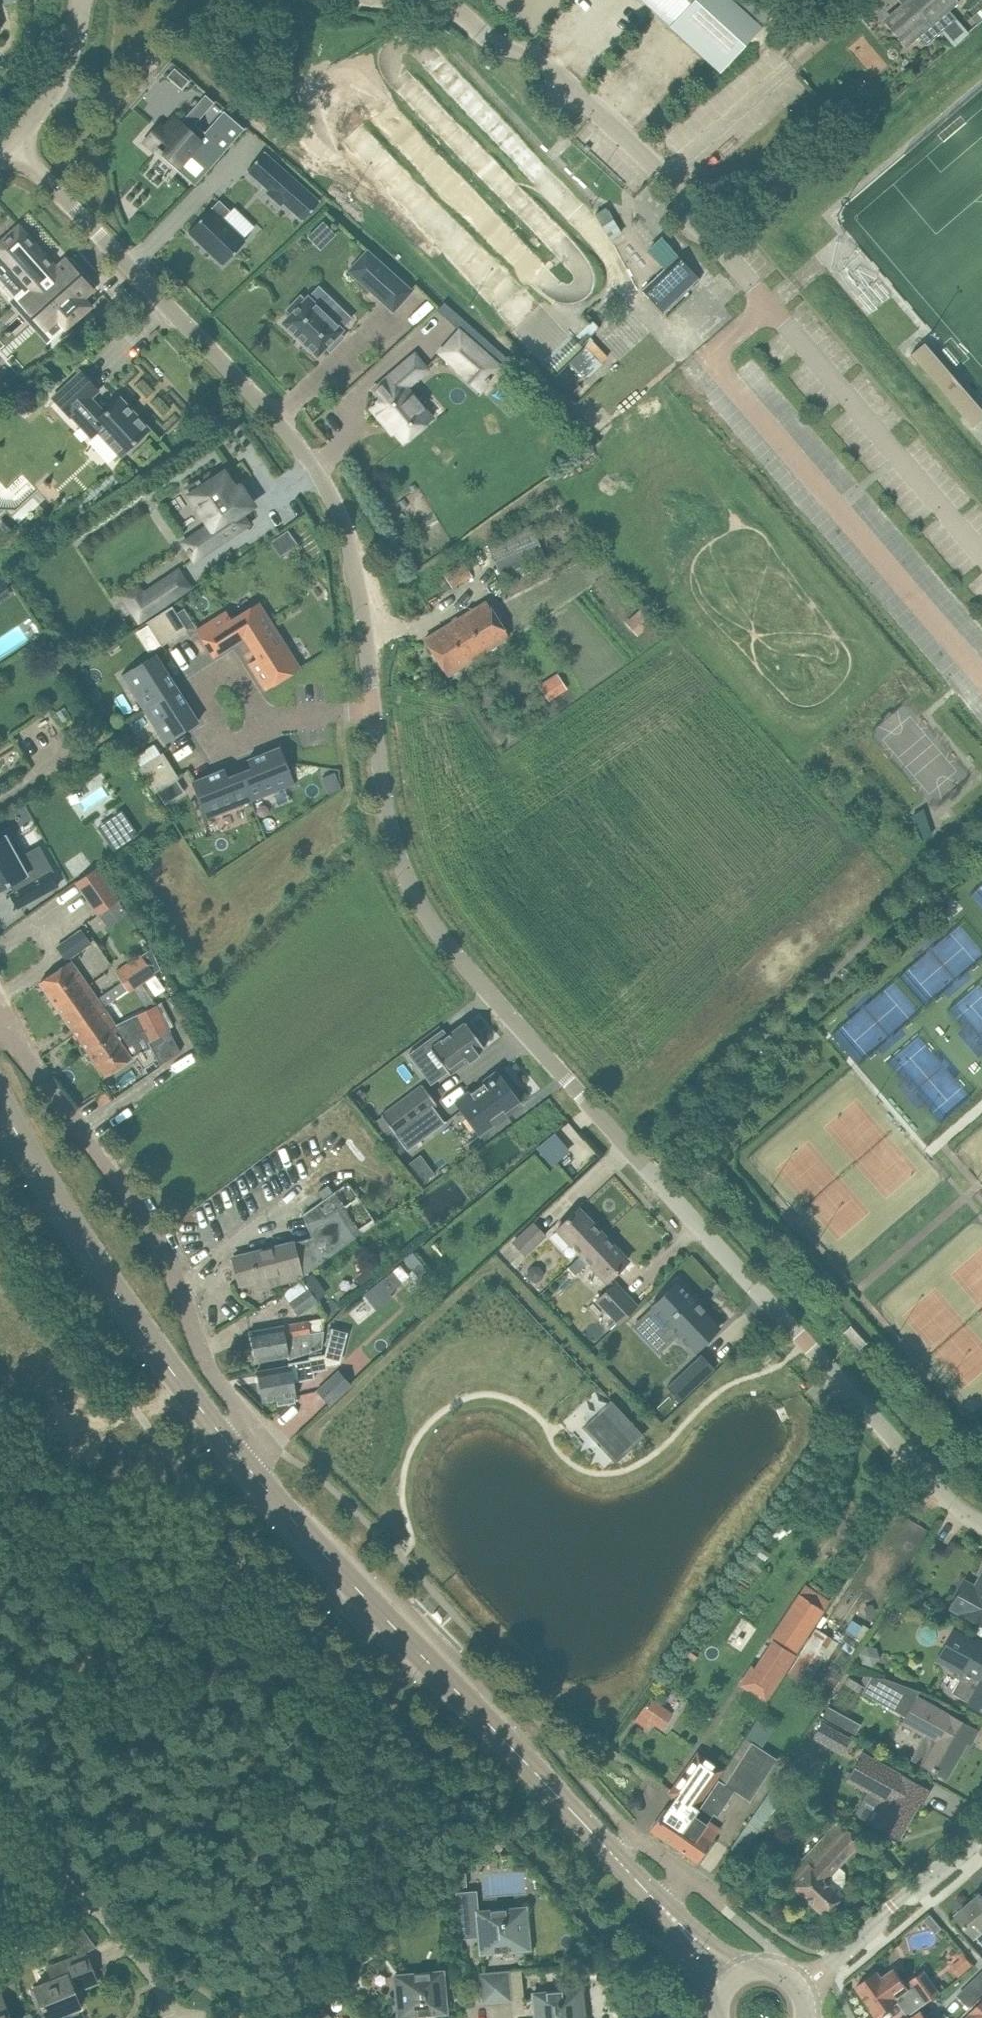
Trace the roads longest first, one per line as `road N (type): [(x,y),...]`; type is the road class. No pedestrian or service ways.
road 1 (unclassified): [(981,1523),(938,1494),(445,940),(407,882),(389,829),(374,709)]
road 2 (unclassified): [(374,709),(357,578),(335,498),(299,442),(8,143)]
road 3 (secondary): [(610,1853),(237,1451)]
road 4 (unclassified): [(237,1451),(252,1437),(196,1355),(163,1241),(0,1018)]
road 5 (secondary): [(237,1451),(148,1342),(0,1094)]
road 6 (unclassified): [(734,251),(684,218),(680,180),(533,52),(497,45),(430,0)]
road 7 (residential): [(801,1990),(981,1835)]
road 8 (residential): [(178,2017),(149,1970),(72,1883)]
road 9 (unclassified): [(8,143),(65,57),(81,0)]
road 10 (residential): [(269,721),(226,743),(193,686),(230,662)]
road 11 (residential): [(610,1853),(631,1832),(690,1880),(662,1911)]

